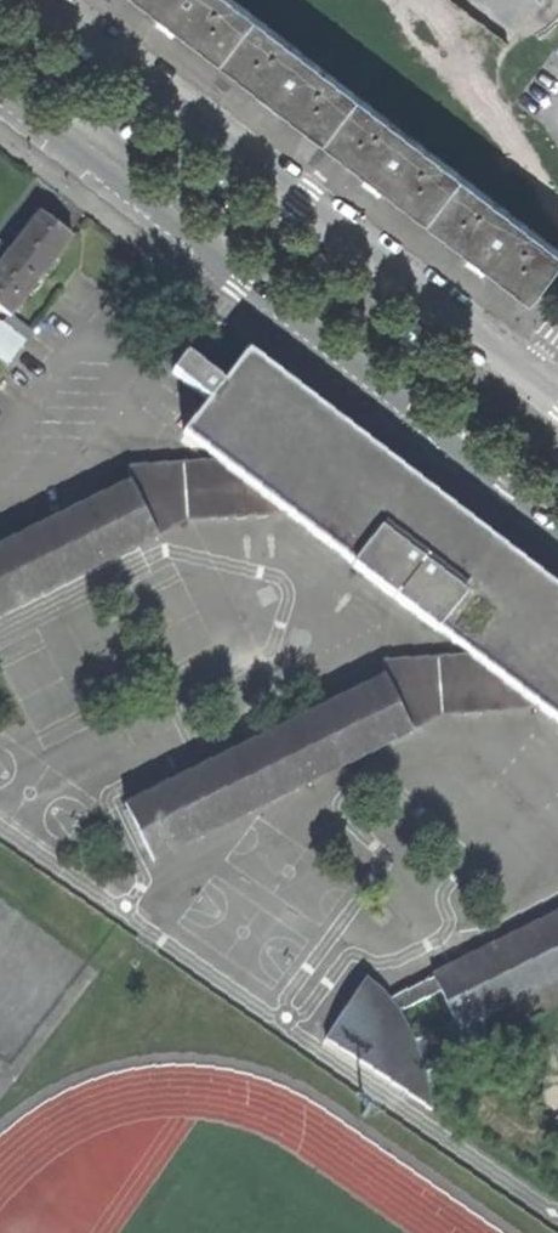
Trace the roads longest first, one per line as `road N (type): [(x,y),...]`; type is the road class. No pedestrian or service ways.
road 1 (residential): [(0,110),(557,535)]
road 2 (residential): [(533,373),(56,0)]

